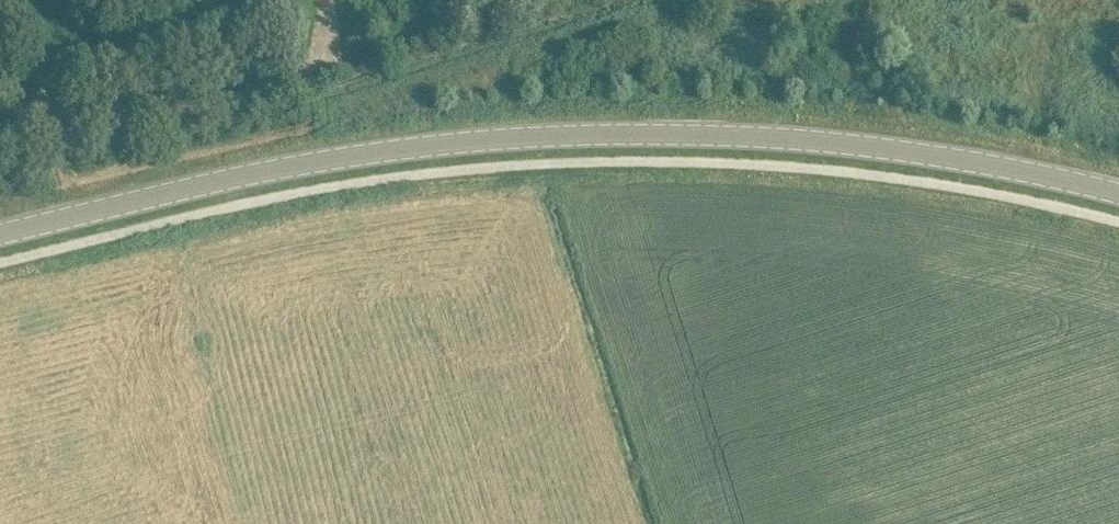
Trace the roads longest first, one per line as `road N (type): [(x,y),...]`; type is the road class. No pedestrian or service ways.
road 1 (secondary): [(0,236),(336,160),(633,134),(846,145),(1118,196)]

